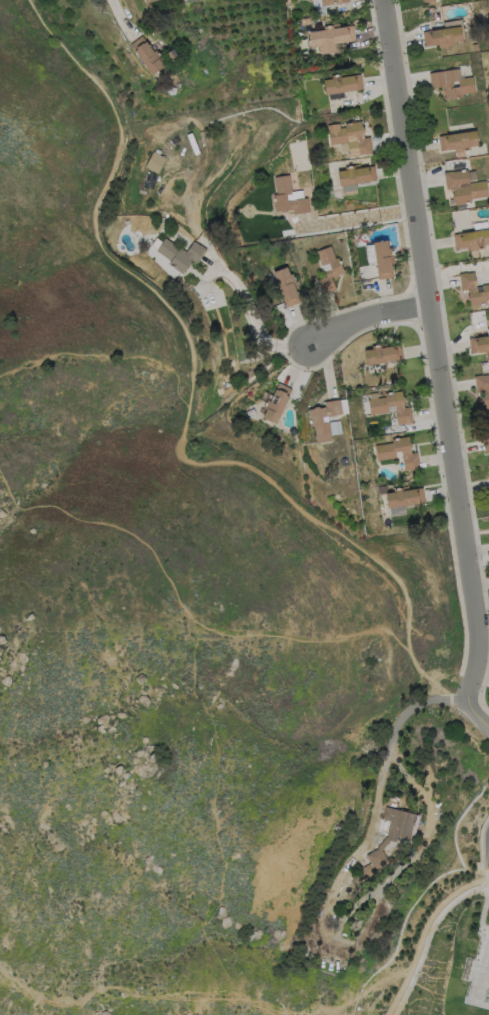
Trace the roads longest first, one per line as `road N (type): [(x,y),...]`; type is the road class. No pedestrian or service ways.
road 1 (residential): [(465,700),(481,634),(383,0)]
road 2 (residential): [(430,306),(358,322),(315,344)]

